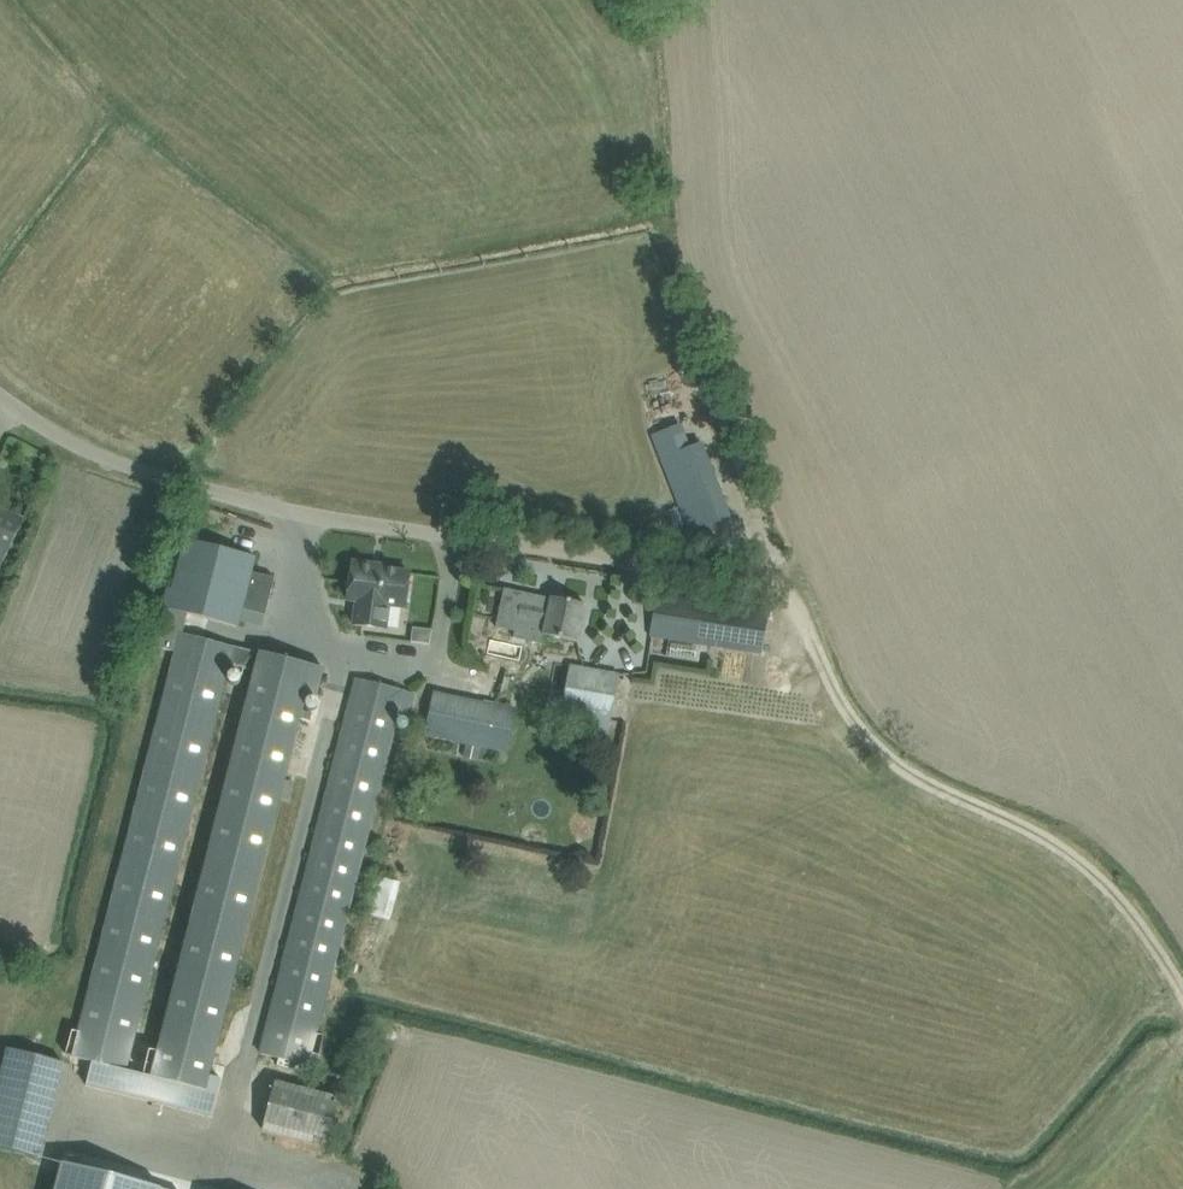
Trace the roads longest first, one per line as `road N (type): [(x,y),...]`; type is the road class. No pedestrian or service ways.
road 1 (unclassified): [(784,604),(699,575),(221,490),(74,440),(0,392)]
road 2 (track): [(784,604),(852,727),(898,767),(1050,841),(1114,894),(1182,996)]

